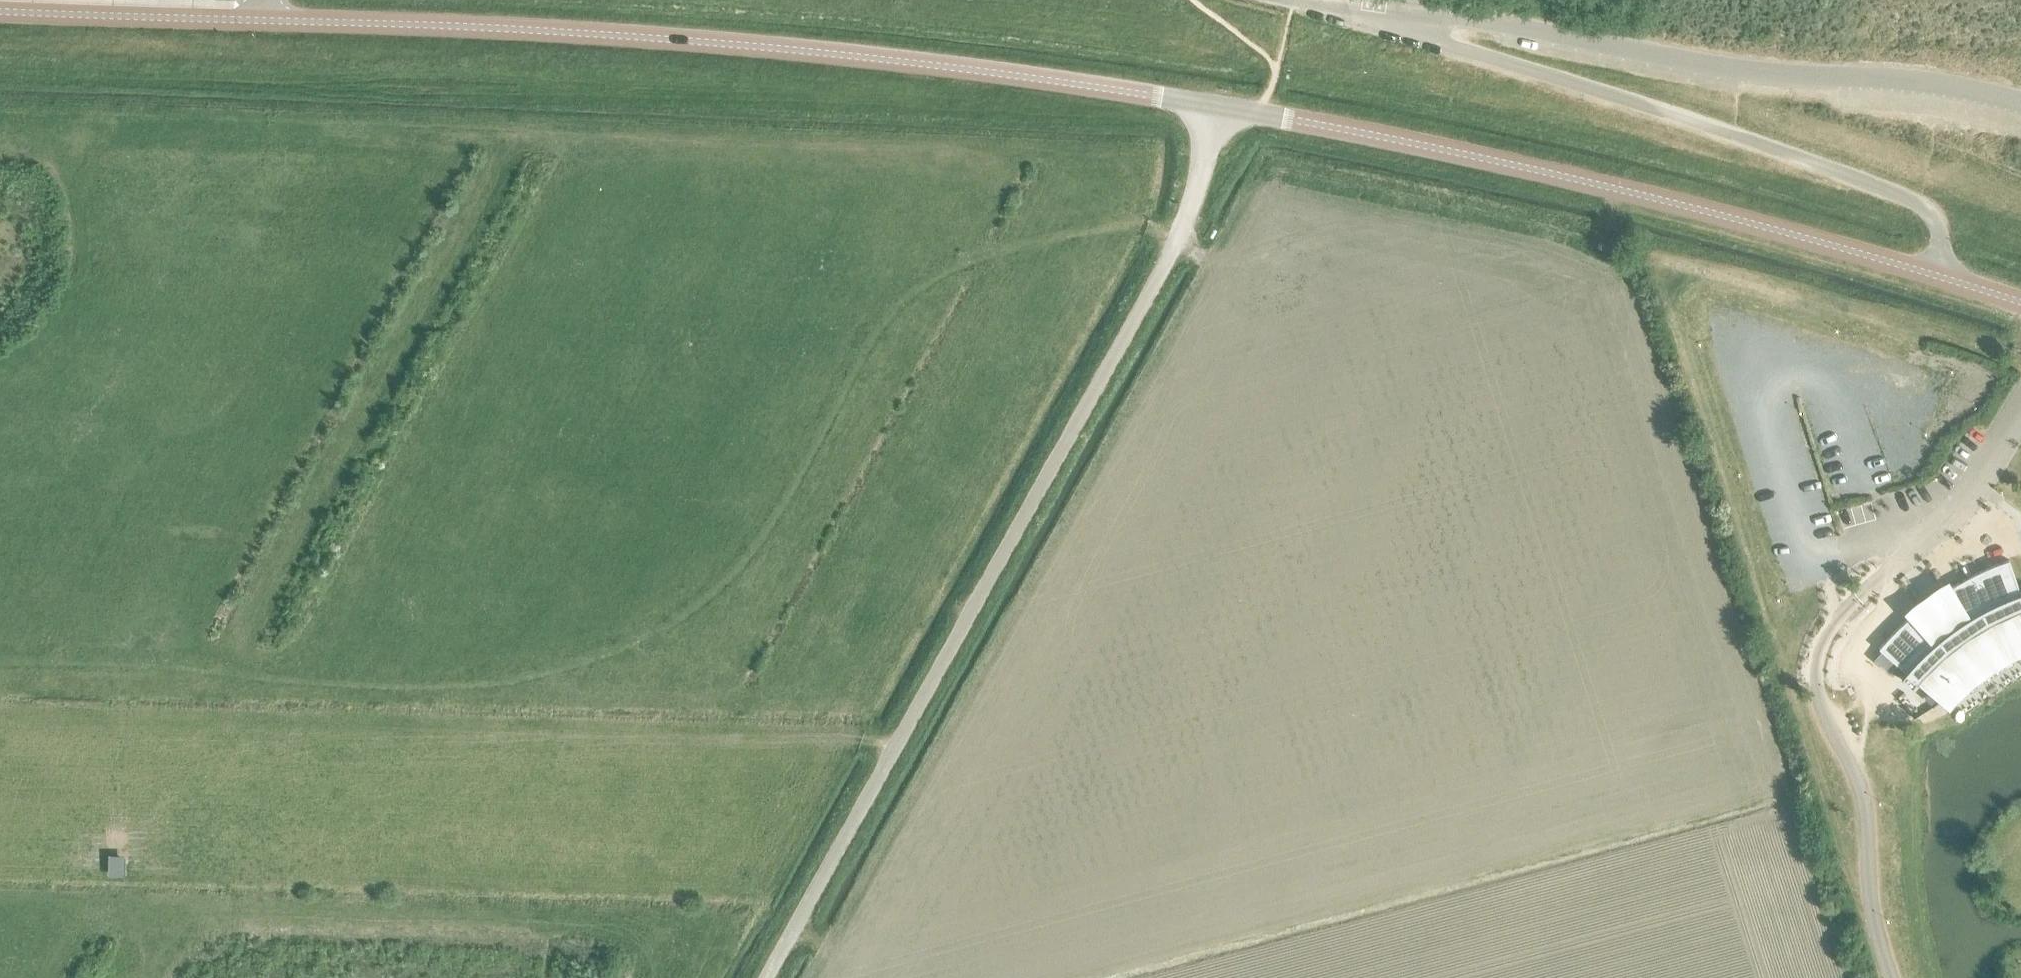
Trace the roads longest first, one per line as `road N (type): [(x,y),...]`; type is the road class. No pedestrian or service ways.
road 1 (tertiary): [(1215,106),(841,54),(552,30),(0,10)]
road 2 (unclassified): [(765,977),(1167,263),(1195,192),(1215,106)]
road 3 (tertiary): [(2020,302),(1679,203),(1215,106)]

